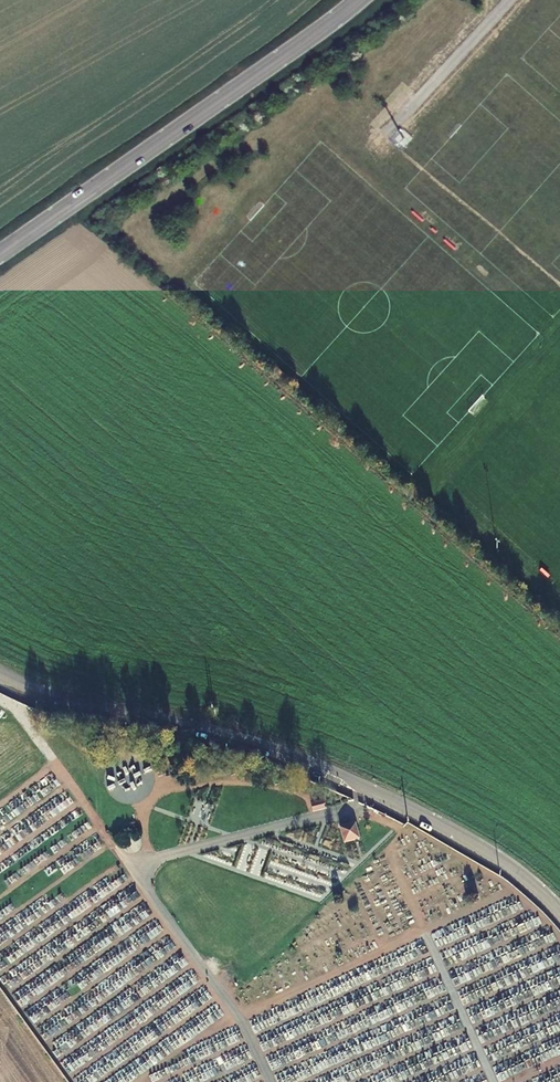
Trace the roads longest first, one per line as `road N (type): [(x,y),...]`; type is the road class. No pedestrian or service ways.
road 1 (residential): [(559,911),(485,851),(313,765),(218,732),(59,698),(0,675)]
road 2 (tertiary): [(0,254),(359,0)]

